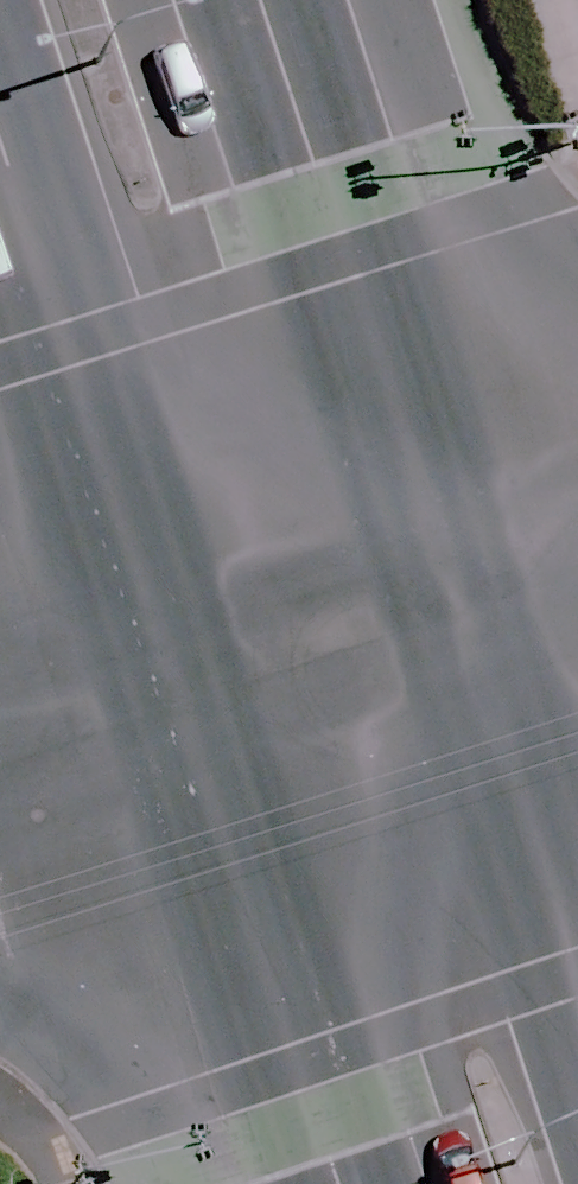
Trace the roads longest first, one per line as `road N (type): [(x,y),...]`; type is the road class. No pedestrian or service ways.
road 1 (primary): [(300,0),(493,583)]
road 2 (primary): [(184,694),(0,120)]
road 3 (primary): [(342,1183),(184,694)]
road 4 (tertiary): [(184,694),(493,583)]
road 5 (primary): [(493,583),(577,861)]
road 6 (tertiary): [(0,756),(184,694)]

